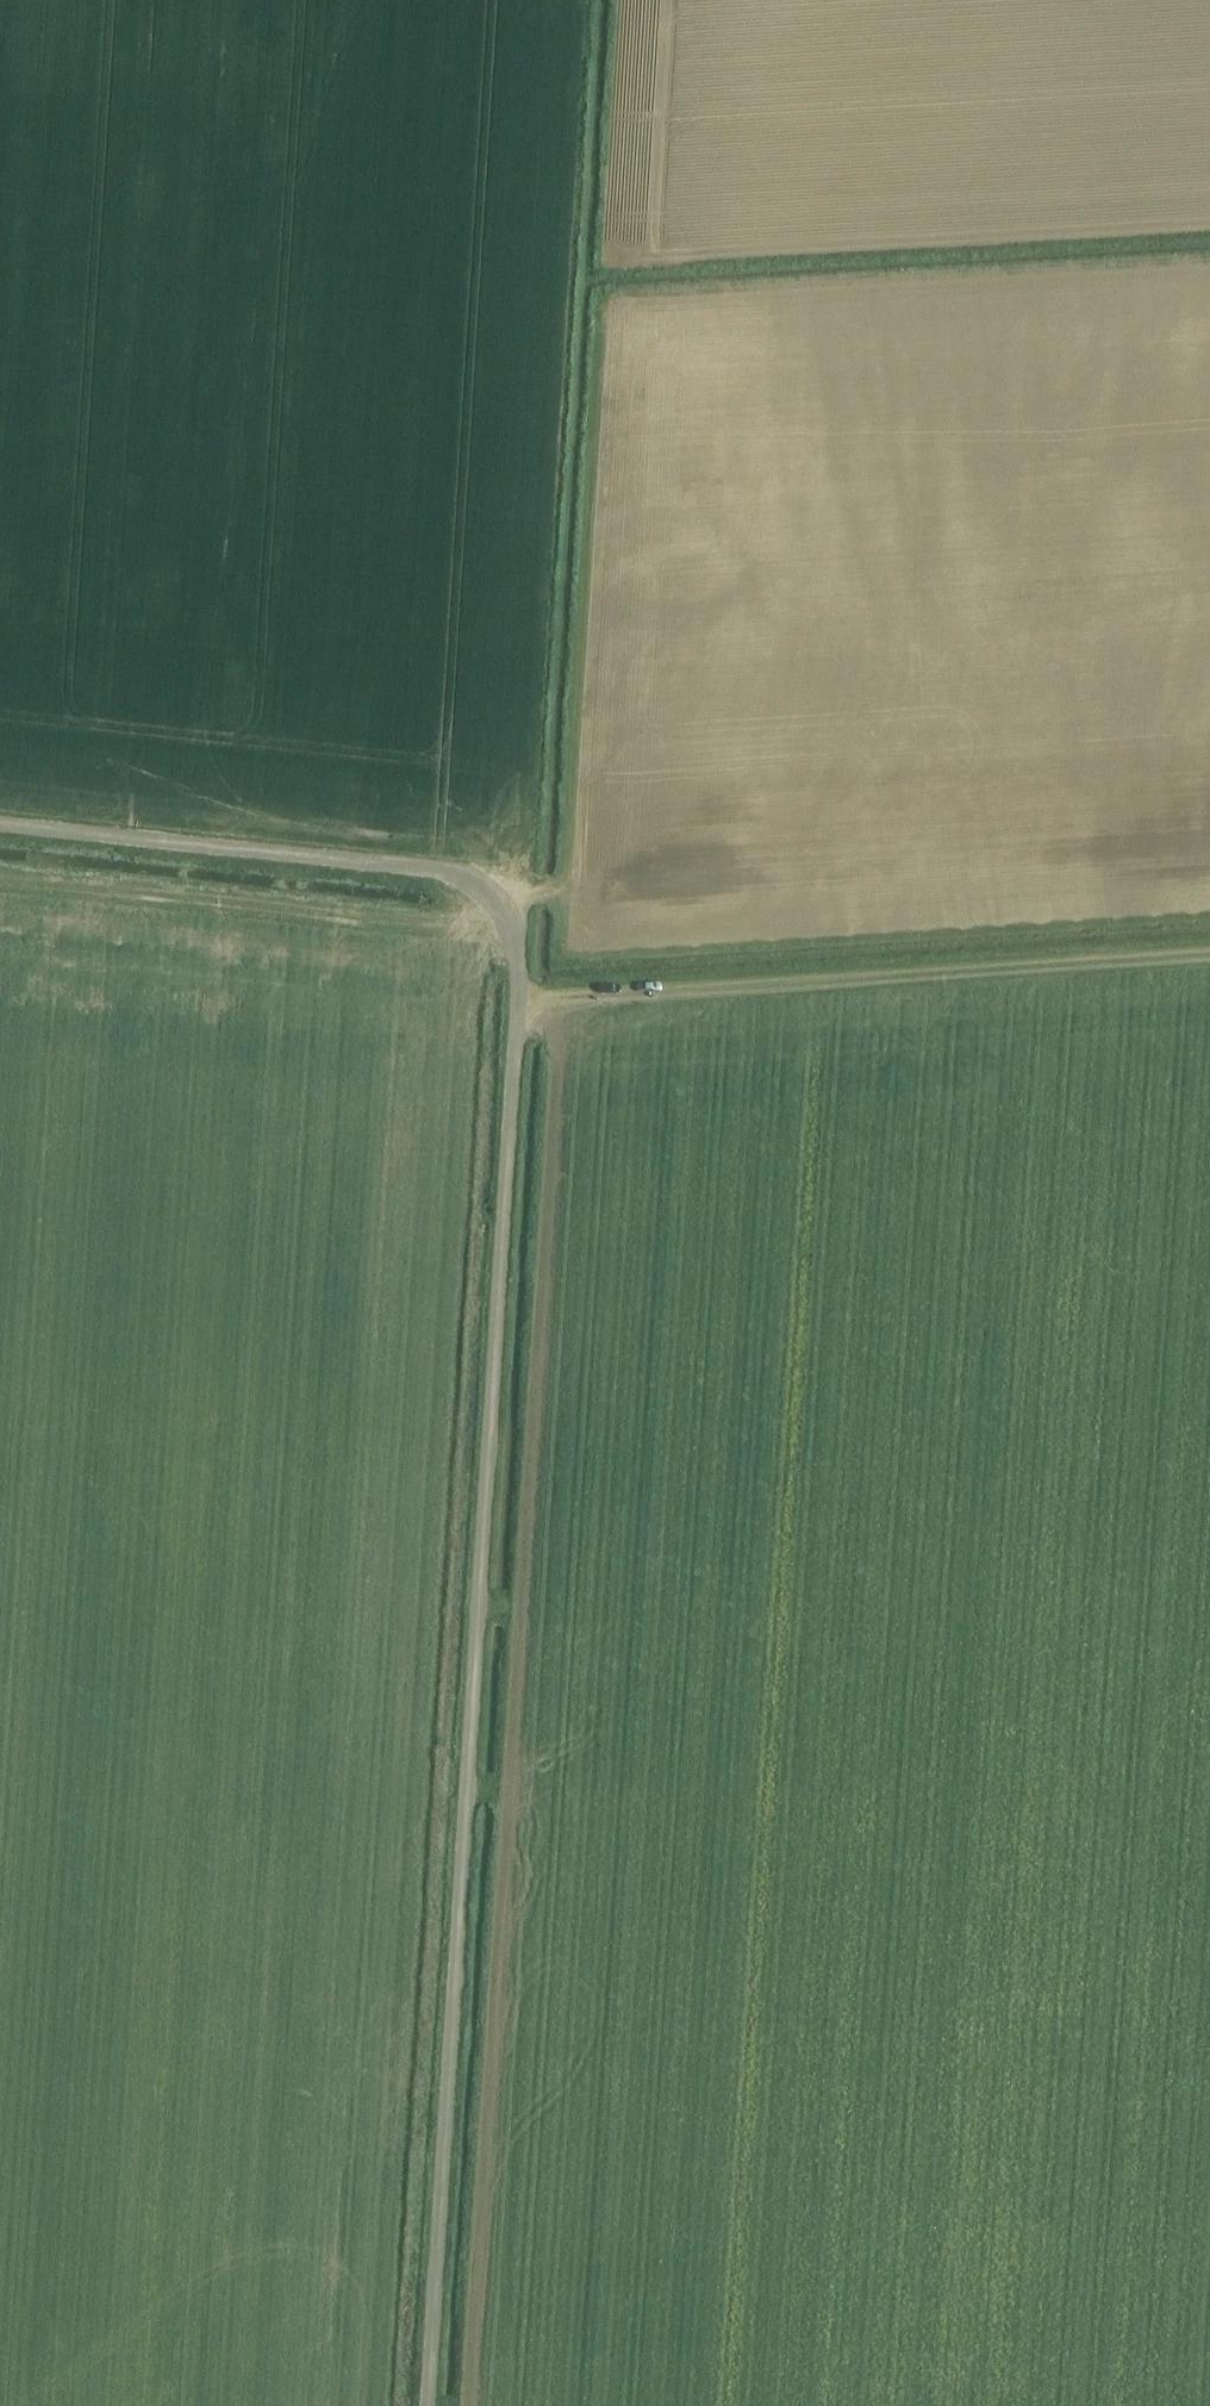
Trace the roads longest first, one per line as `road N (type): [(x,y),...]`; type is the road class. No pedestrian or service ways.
road 1 (track): [(427,2405),(517,938),(484,894),(433,870),(0,824)]

